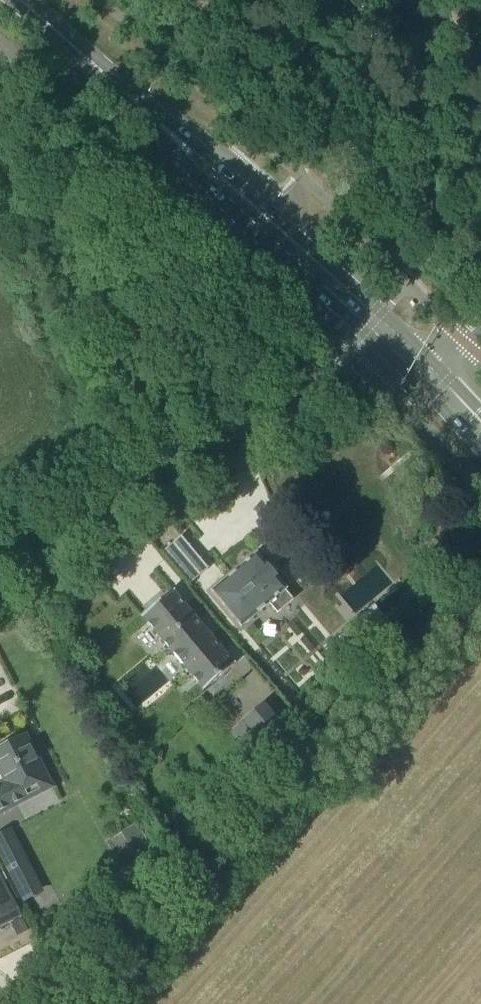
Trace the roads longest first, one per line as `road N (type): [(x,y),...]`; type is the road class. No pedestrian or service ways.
road 1 (primary): [(23,0),(414,359)]
road 2 (unclassified): [(0,567),(414,359)]

